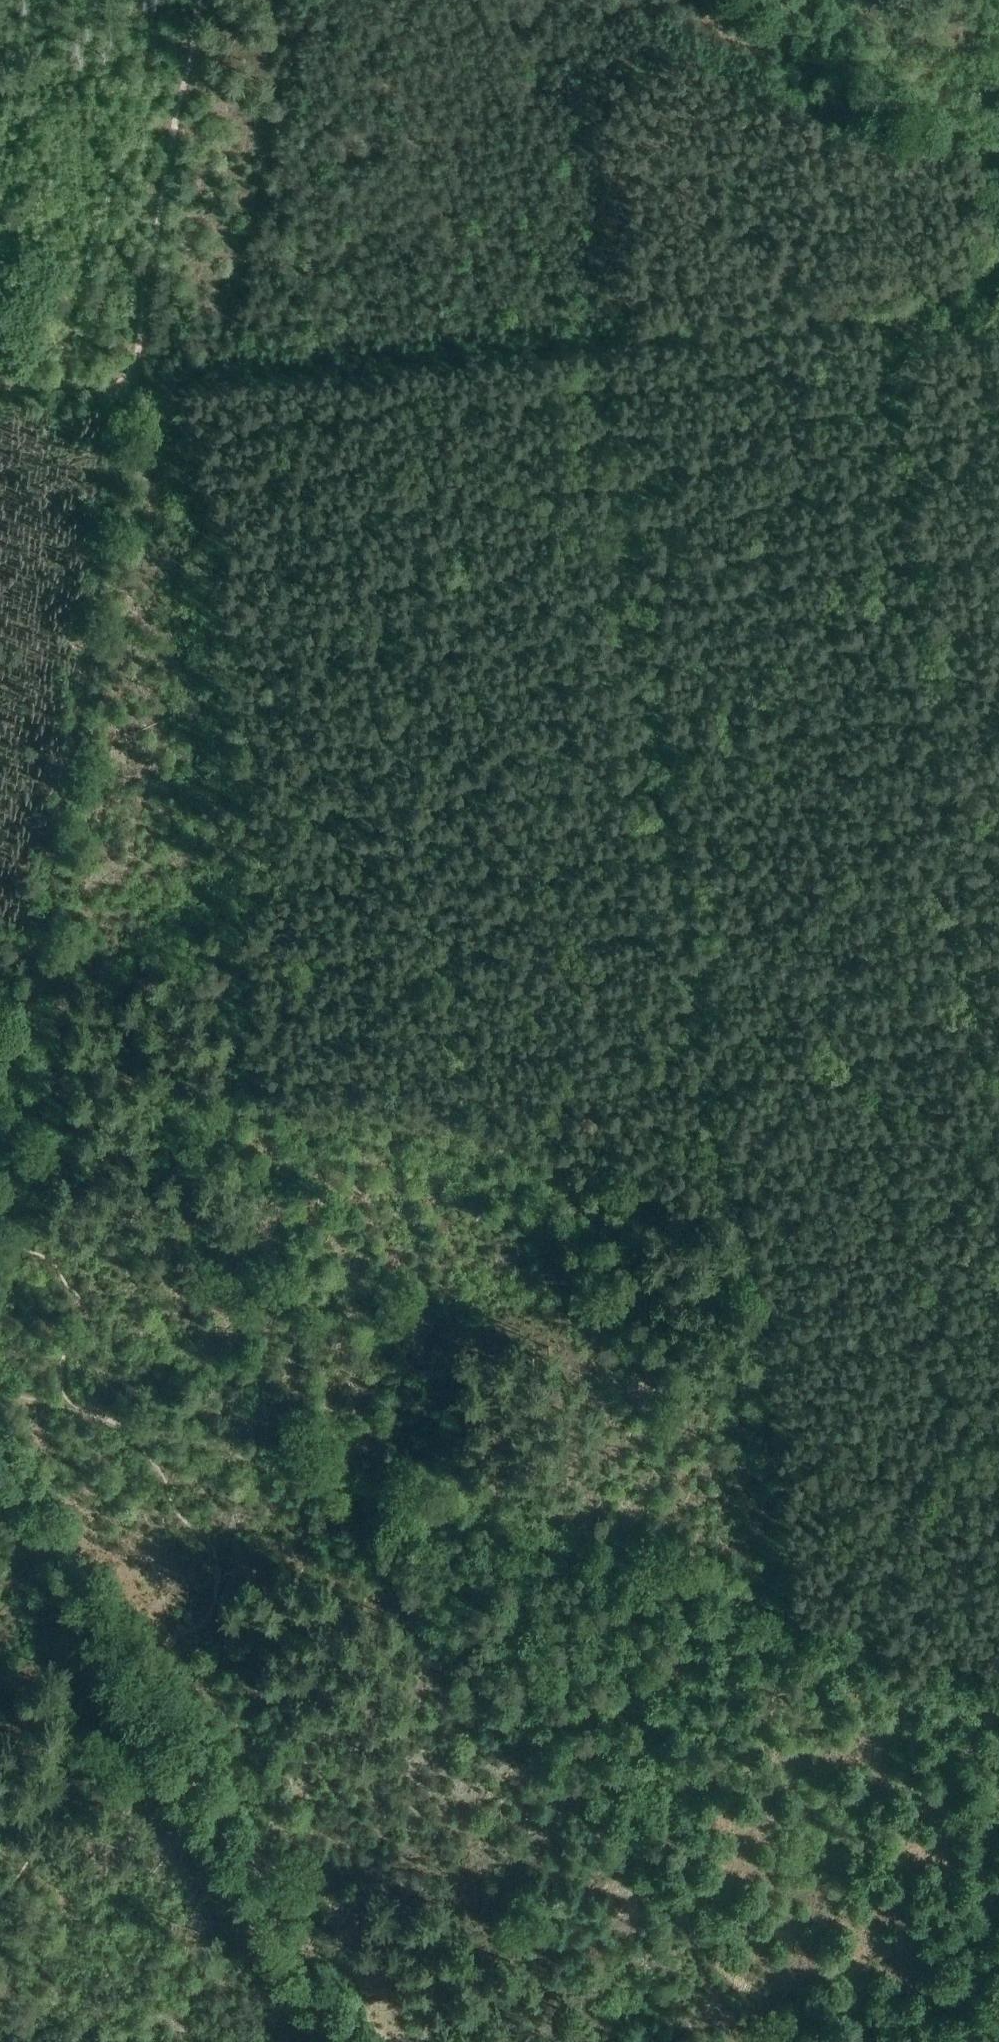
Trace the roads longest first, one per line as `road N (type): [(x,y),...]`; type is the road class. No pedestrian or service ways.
road 1 (track): [(998,1673),(119,1423)]
road 2 (track): [(135,372),(0,365)]

